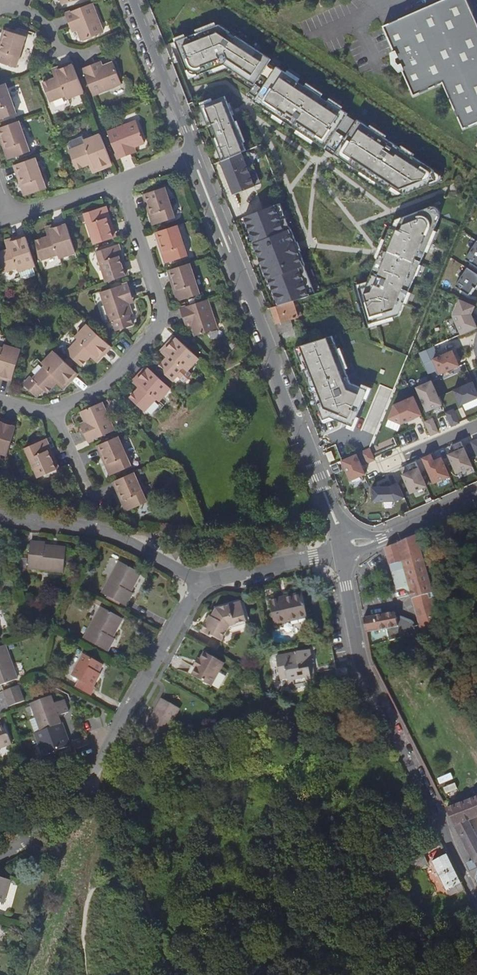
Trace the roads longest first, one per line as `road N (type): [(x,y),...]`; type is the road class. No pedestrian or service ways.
road 1 (residential): [(342,549),(191,153)]
road 2 (residential): [(0,856),(71,809),(200,581)]
road 3 (residential): [(122,181),(161,319),(104,386),(54,411)]
road 4 (residential): [(371,685),(476,902)]
road 5 (residential): [(0,519),(120,537),(200,581)]
road 6 (residential): [(191,153),(131,0)]
road 7 (residential): [(200,581),(342,549)]
road 8 (residential): [(476,496),(342,549)]
road 9 (residential): [(371,685),(342,549)]

